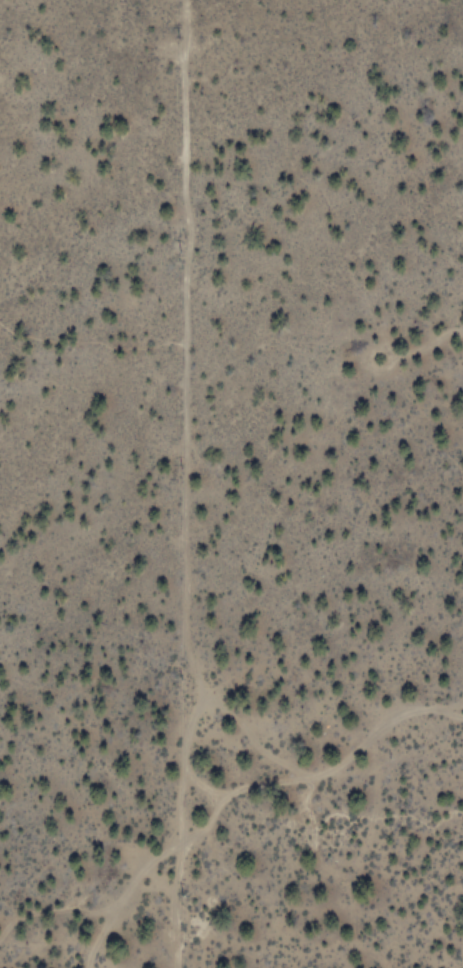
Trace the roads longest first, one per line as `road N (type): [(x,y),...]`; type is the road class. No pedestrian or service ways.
road 1 (track): [(174,967),(184,733),(196,691),(182,637),(182,0)]
road 2 (track): [(462,706),(410,714),(340,763),(227,793),(99,919),(81,967)]
road 3 (track): [(306,774),(196,691)]

